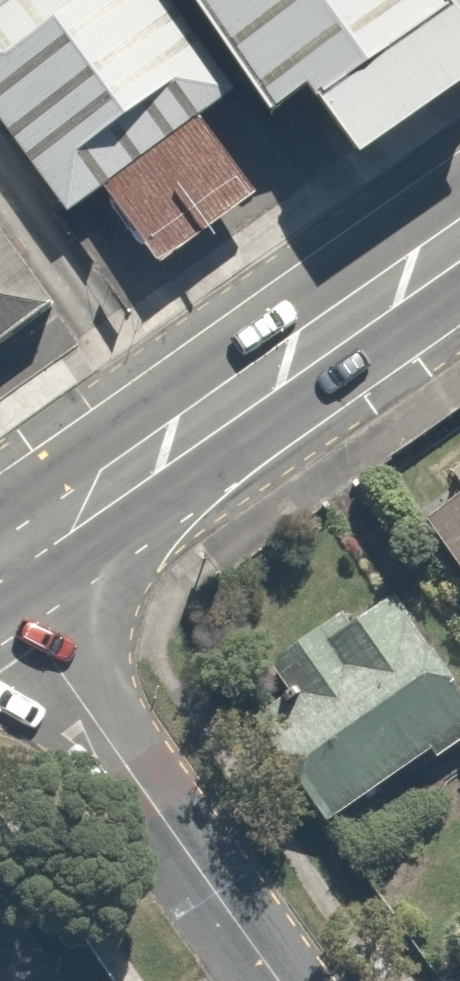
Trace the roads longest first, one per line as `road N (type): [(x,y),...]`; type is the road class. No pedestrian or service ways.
road 1 (secondary): [(459,238),(0,559)]
road 2 (residential): [(0,582),(277,980)]

